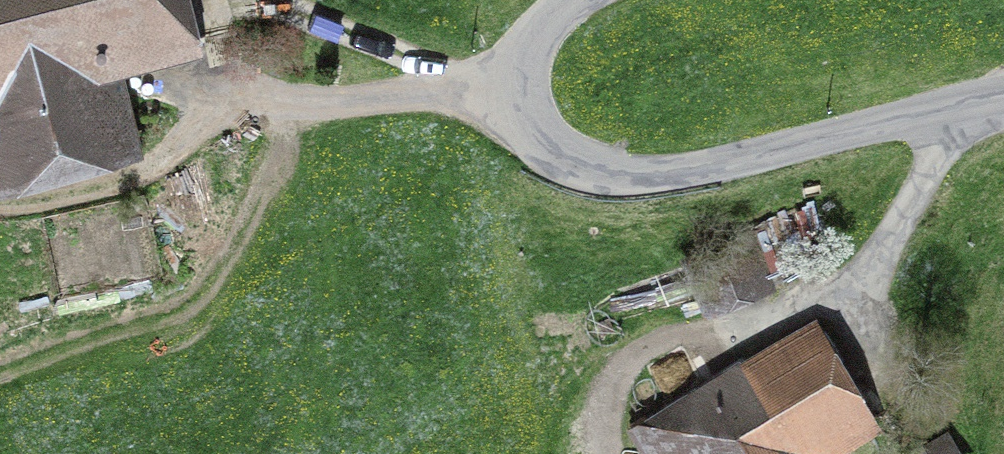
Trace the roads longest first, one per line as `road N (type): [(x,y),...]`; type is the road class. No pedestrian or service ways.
road 1 (track): [(1003,99),(712,166),(615,172),(560,152),(541,134),(522,89),(530,44),(577,0)]
road 2 (track): [(275,93),(439,80),(522,89)]
road 3 (track): [(835,311),(922,186),(950,108)]
road 4 (track): [(276,0),(439,80)]

